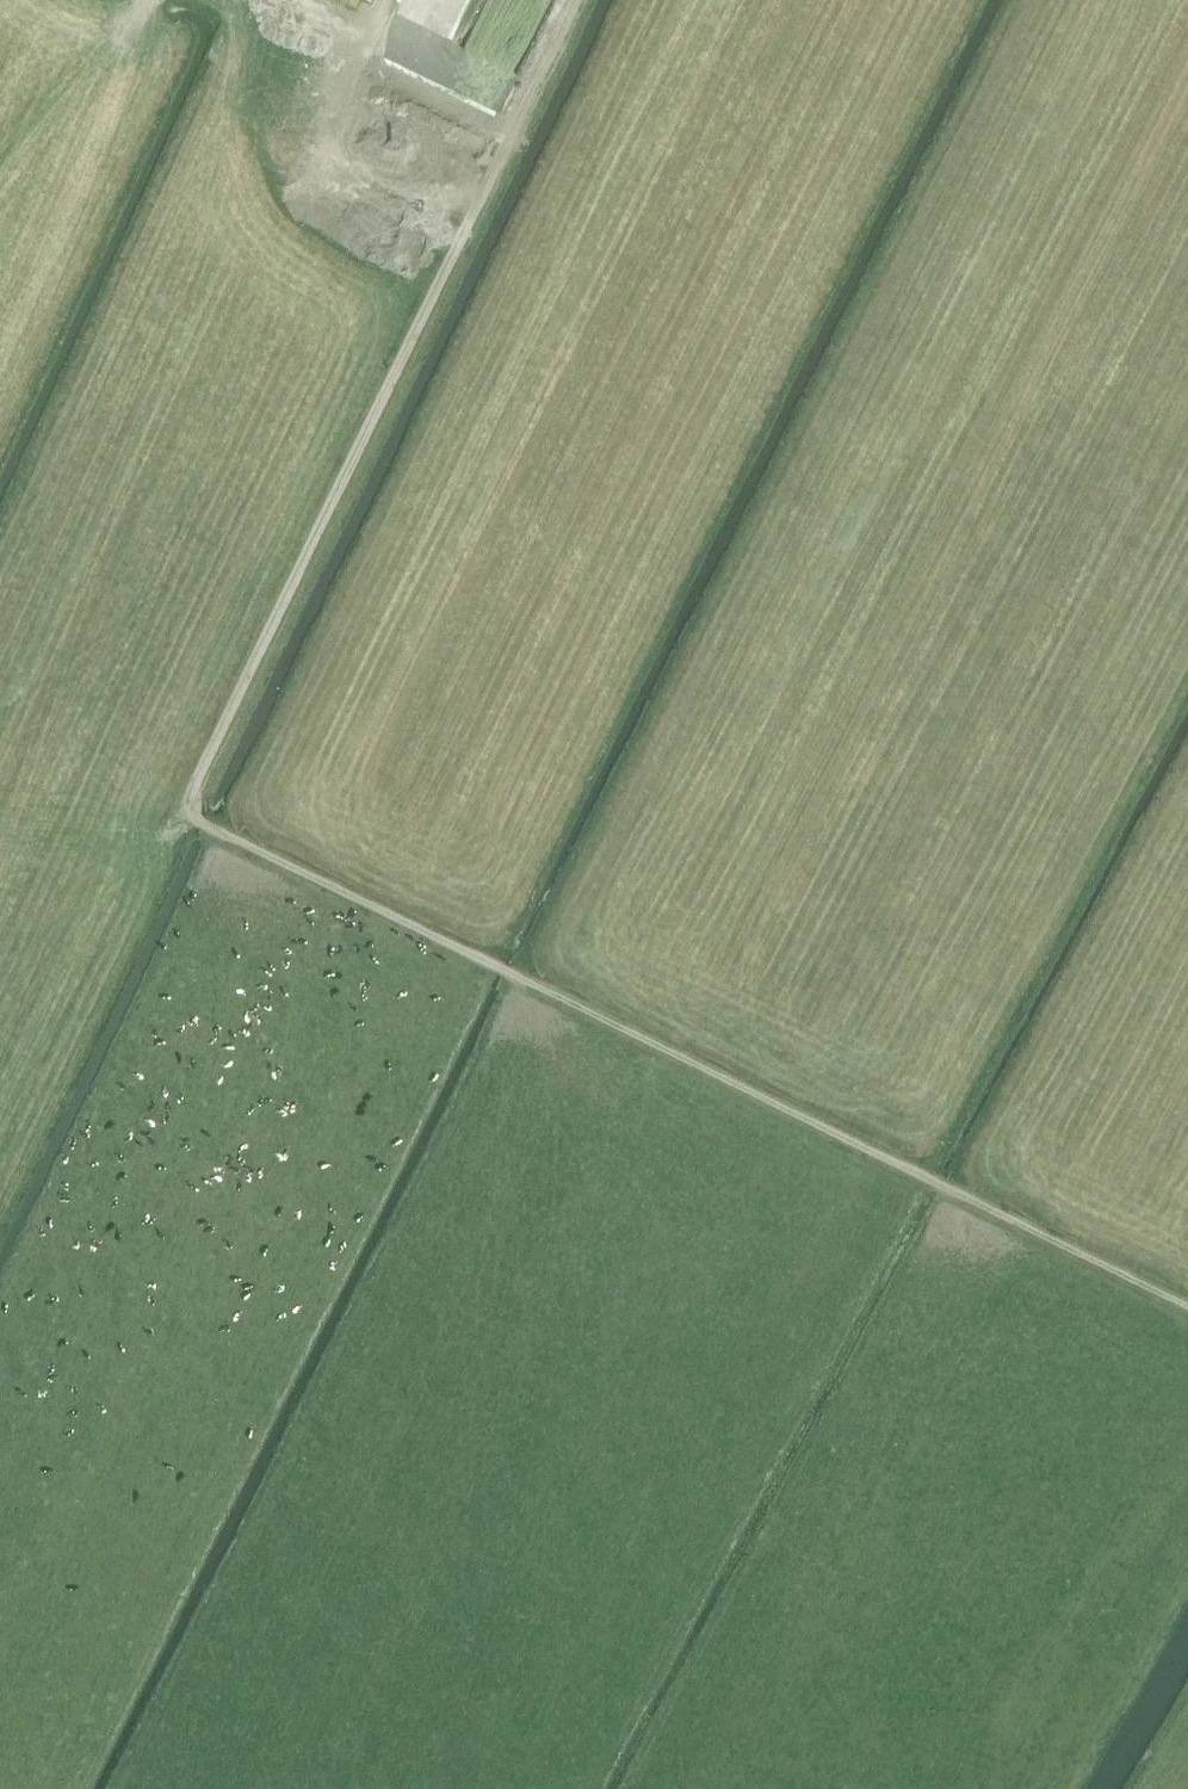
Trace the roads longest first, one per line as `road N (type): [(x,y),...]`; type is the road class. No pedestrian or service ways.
road 1 (track): [(185,821),(1187,1310)]
road 2 (track): [(580,0),(185,821)]
road 3 (track): [(0,817),(185,821)]

